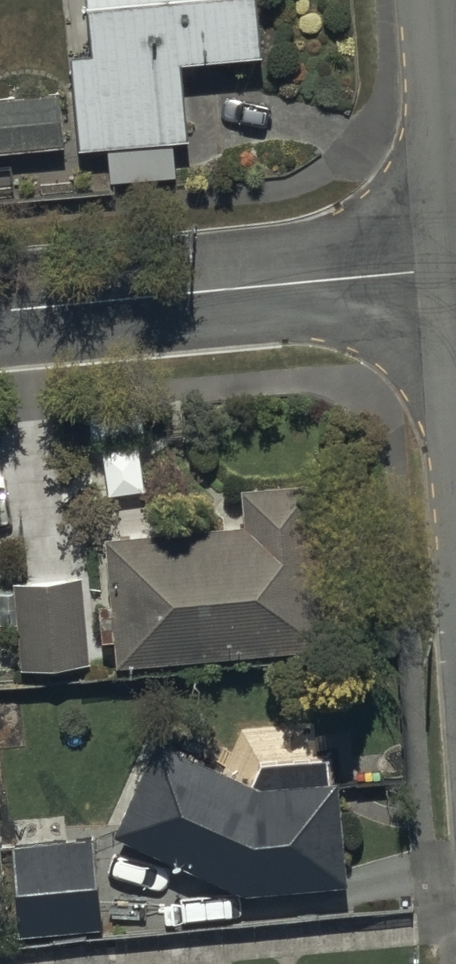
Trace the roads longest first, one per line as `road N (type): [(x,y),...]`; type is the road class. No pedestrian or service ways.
road 1 (residential): [(455,275),(0,318)]

